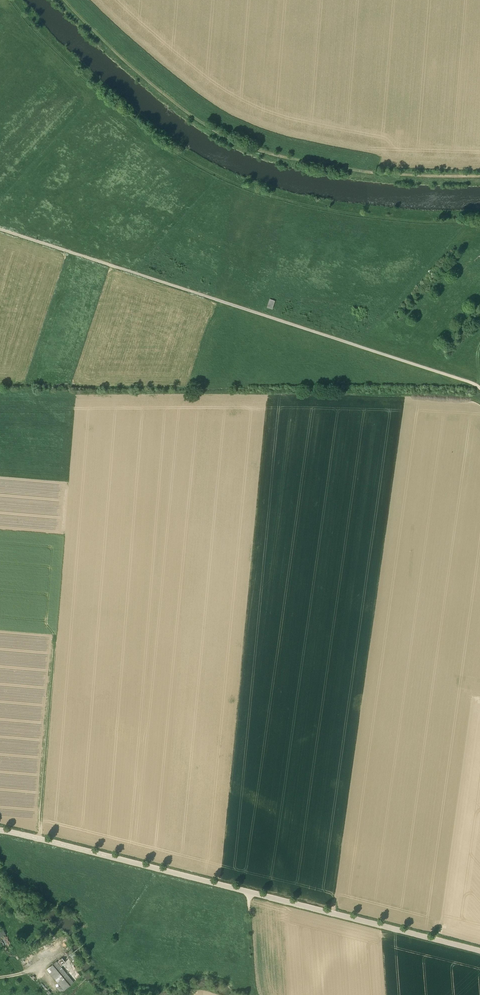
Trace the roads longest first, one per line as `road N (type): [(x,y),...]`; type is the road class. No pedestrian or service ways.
road 1 (track): [(12,0),(89,82),(204,168),(310,206),(479,222)]
road 2 (track): [(0,231),(479,386)]
road 3 (unclassified): [(479,951),(0,830)]
road 4 (track): [(479,176),(376,174),(244,147),(165,96),(63,0)]
road 5 (track): [(205,400),(479,405)]
road 6 (track): [(39,839),(58,643)]

